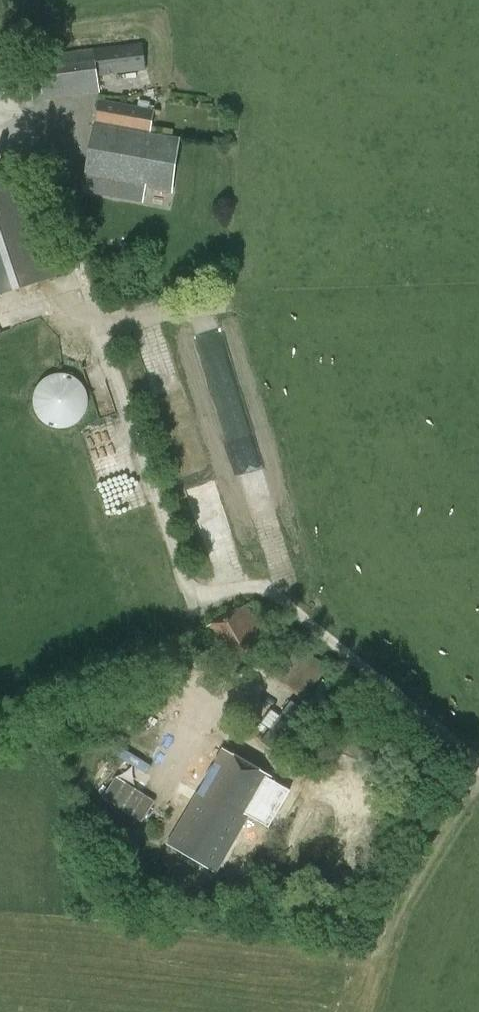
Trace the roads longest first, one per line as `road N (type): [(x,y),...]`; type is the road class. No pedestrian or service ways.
road 1 (track): [(277,591),(478,764)]

